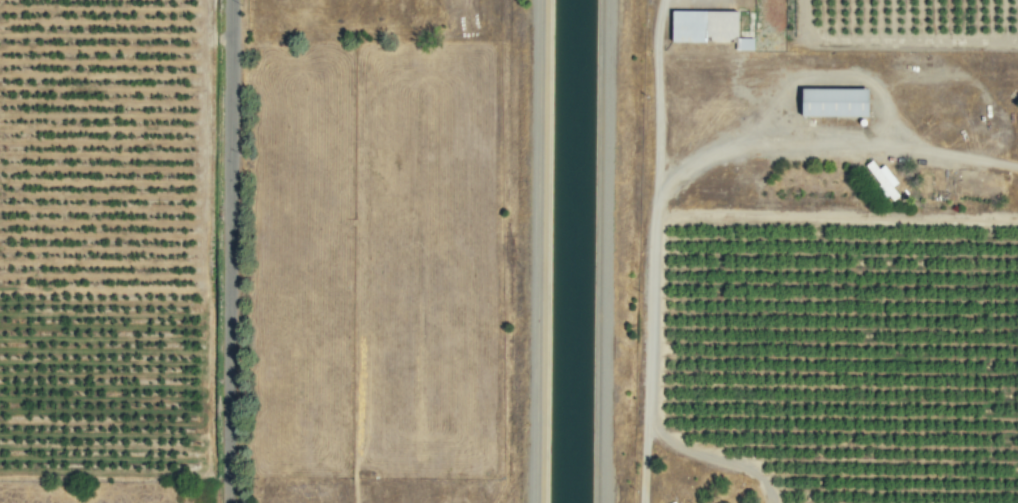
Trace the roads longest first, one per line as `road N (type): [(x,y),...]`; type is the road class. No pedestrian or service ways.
road 1 (track): [(608,0),(603,502)]
road 2 (track): [(531,502),(535,0)]
road 3 (residential): [(226,502),(230,0)]

